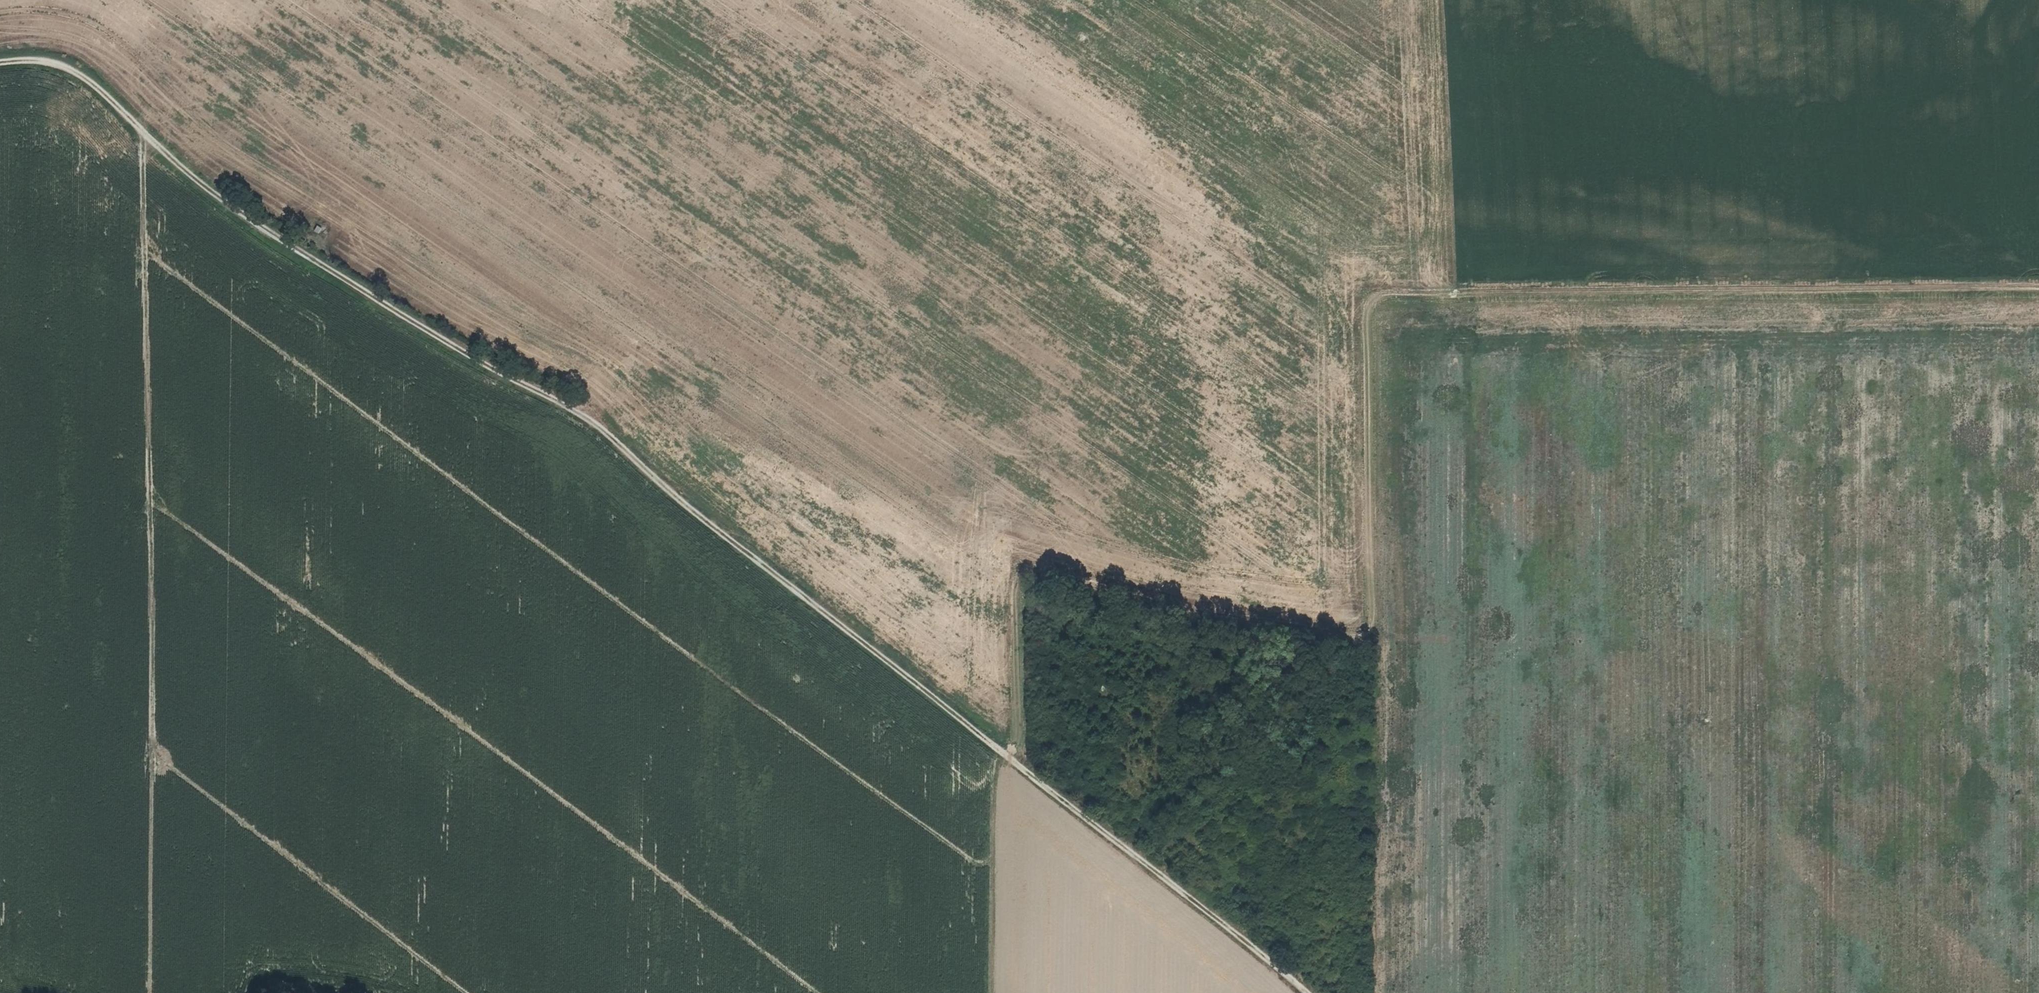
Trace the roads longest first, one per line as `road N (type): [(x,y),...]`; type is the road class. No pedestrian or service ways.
road 1 (track): [(0,63),(33,60),(79,74),(187,176),(265,230),(476,361),(568,404),(665,490),(1307,992)]
road 2 (track): [(1456,288),(2038,288)]

